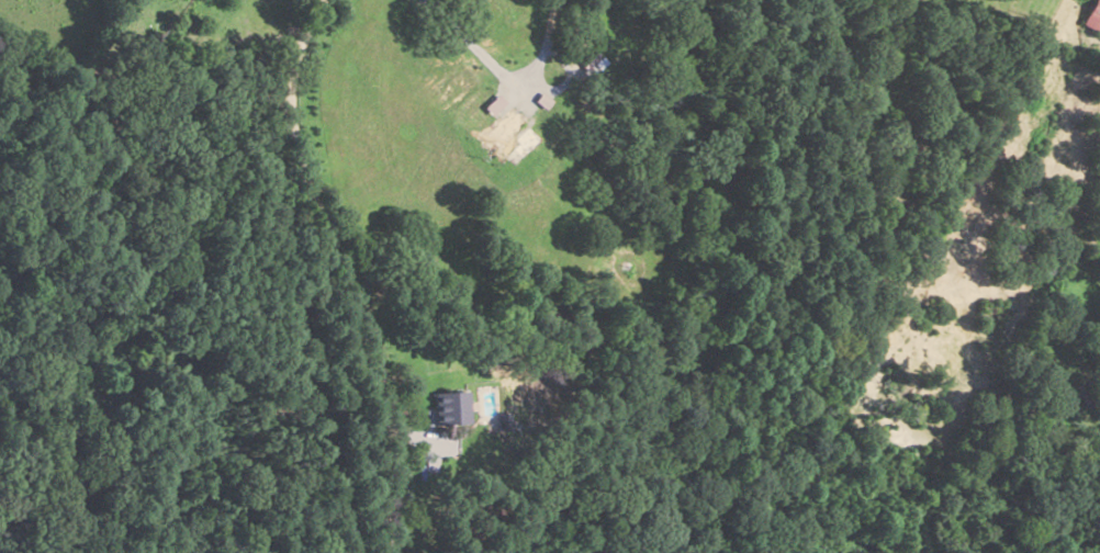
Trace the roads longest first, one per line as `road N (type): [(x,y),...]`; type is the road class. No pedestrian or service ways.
road 1 (residential): [(325,0),(292,106),(364,300),(393,552)]

